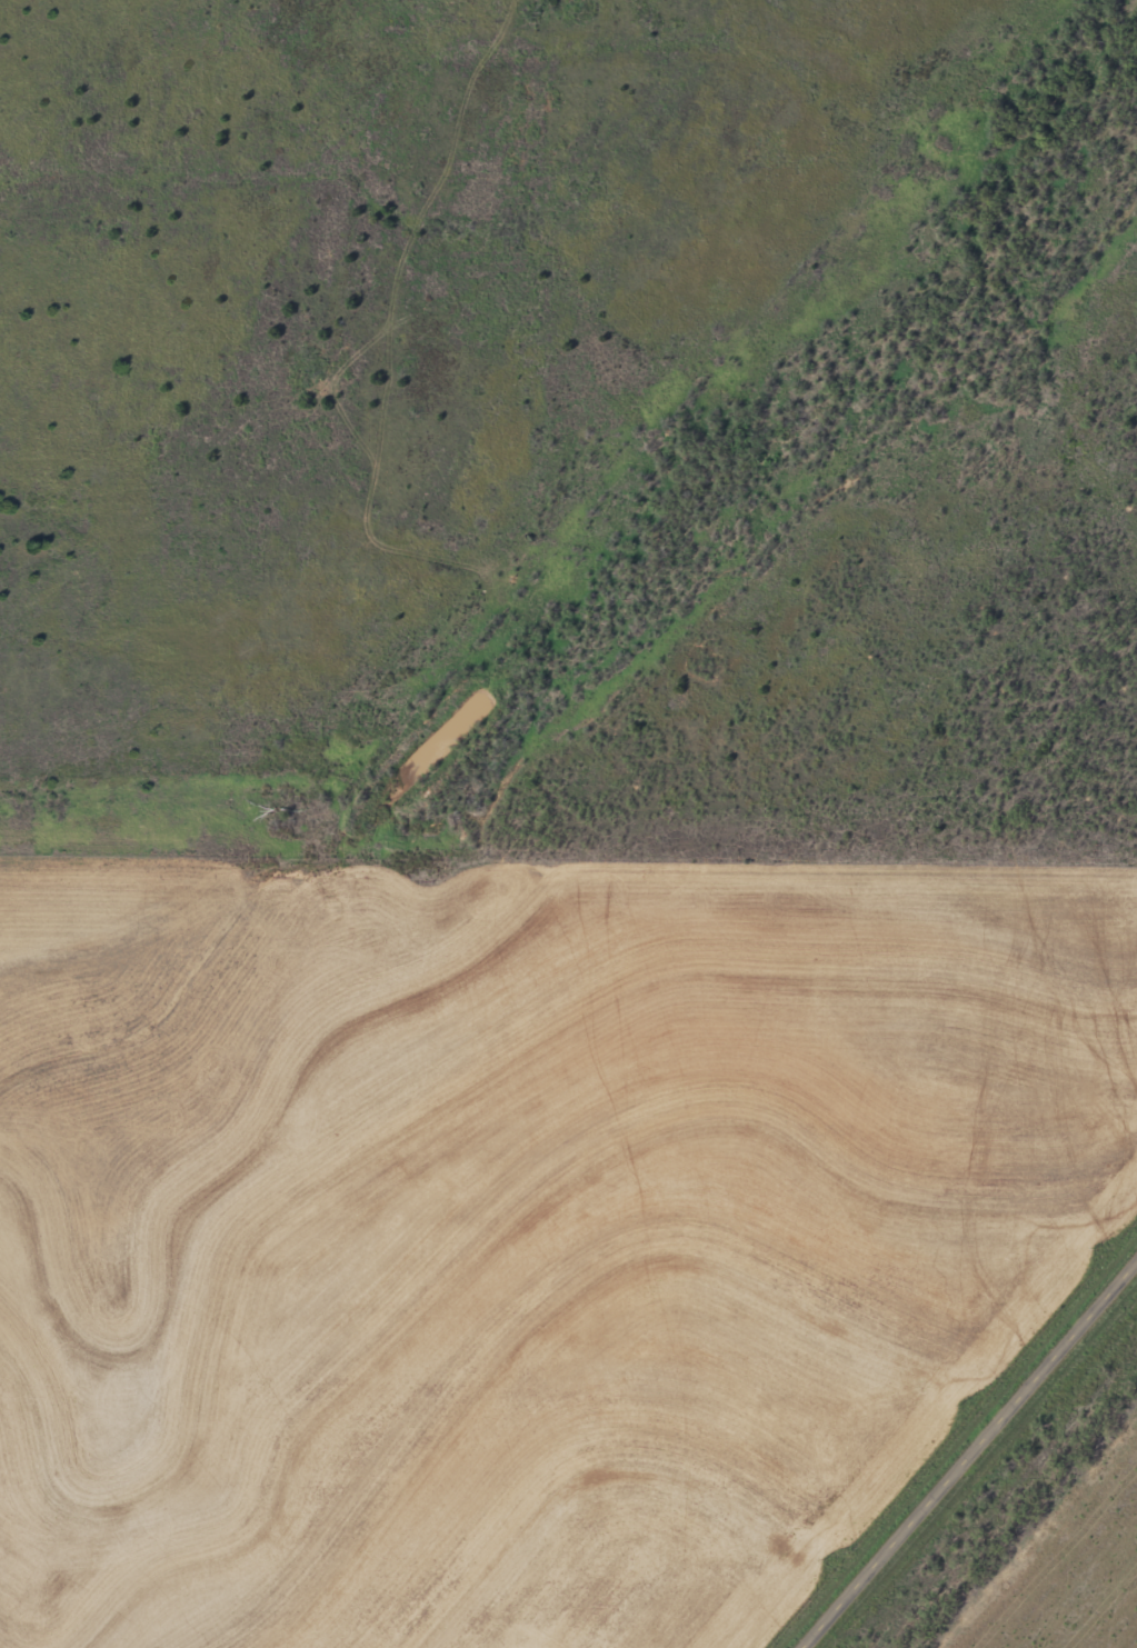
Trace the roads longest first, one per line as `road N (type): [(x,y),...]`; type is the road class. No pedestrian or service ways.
road 1 (secondary): [(816,1647),(1136,1277)]

